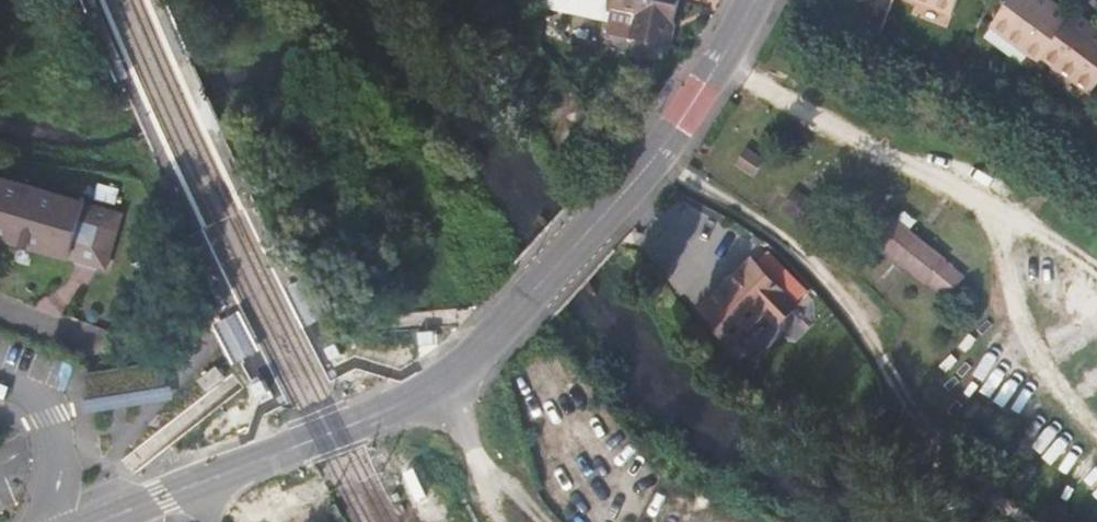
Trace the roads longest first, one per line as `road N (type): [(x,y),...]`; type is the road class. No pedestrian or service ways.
road 1 (tertiary): [(104,521),(414,400),(476,357),(653,158),(754,0)]
road 2 (track): [(653,158),(814,260),(967,489),(1020,521)]
road 3 (track): [(717,66),(1009,216),(1096,274)]
road 4 (track): [(501,521),(449,378)]
road 5 (track): [(1025,327),(989,206)]

